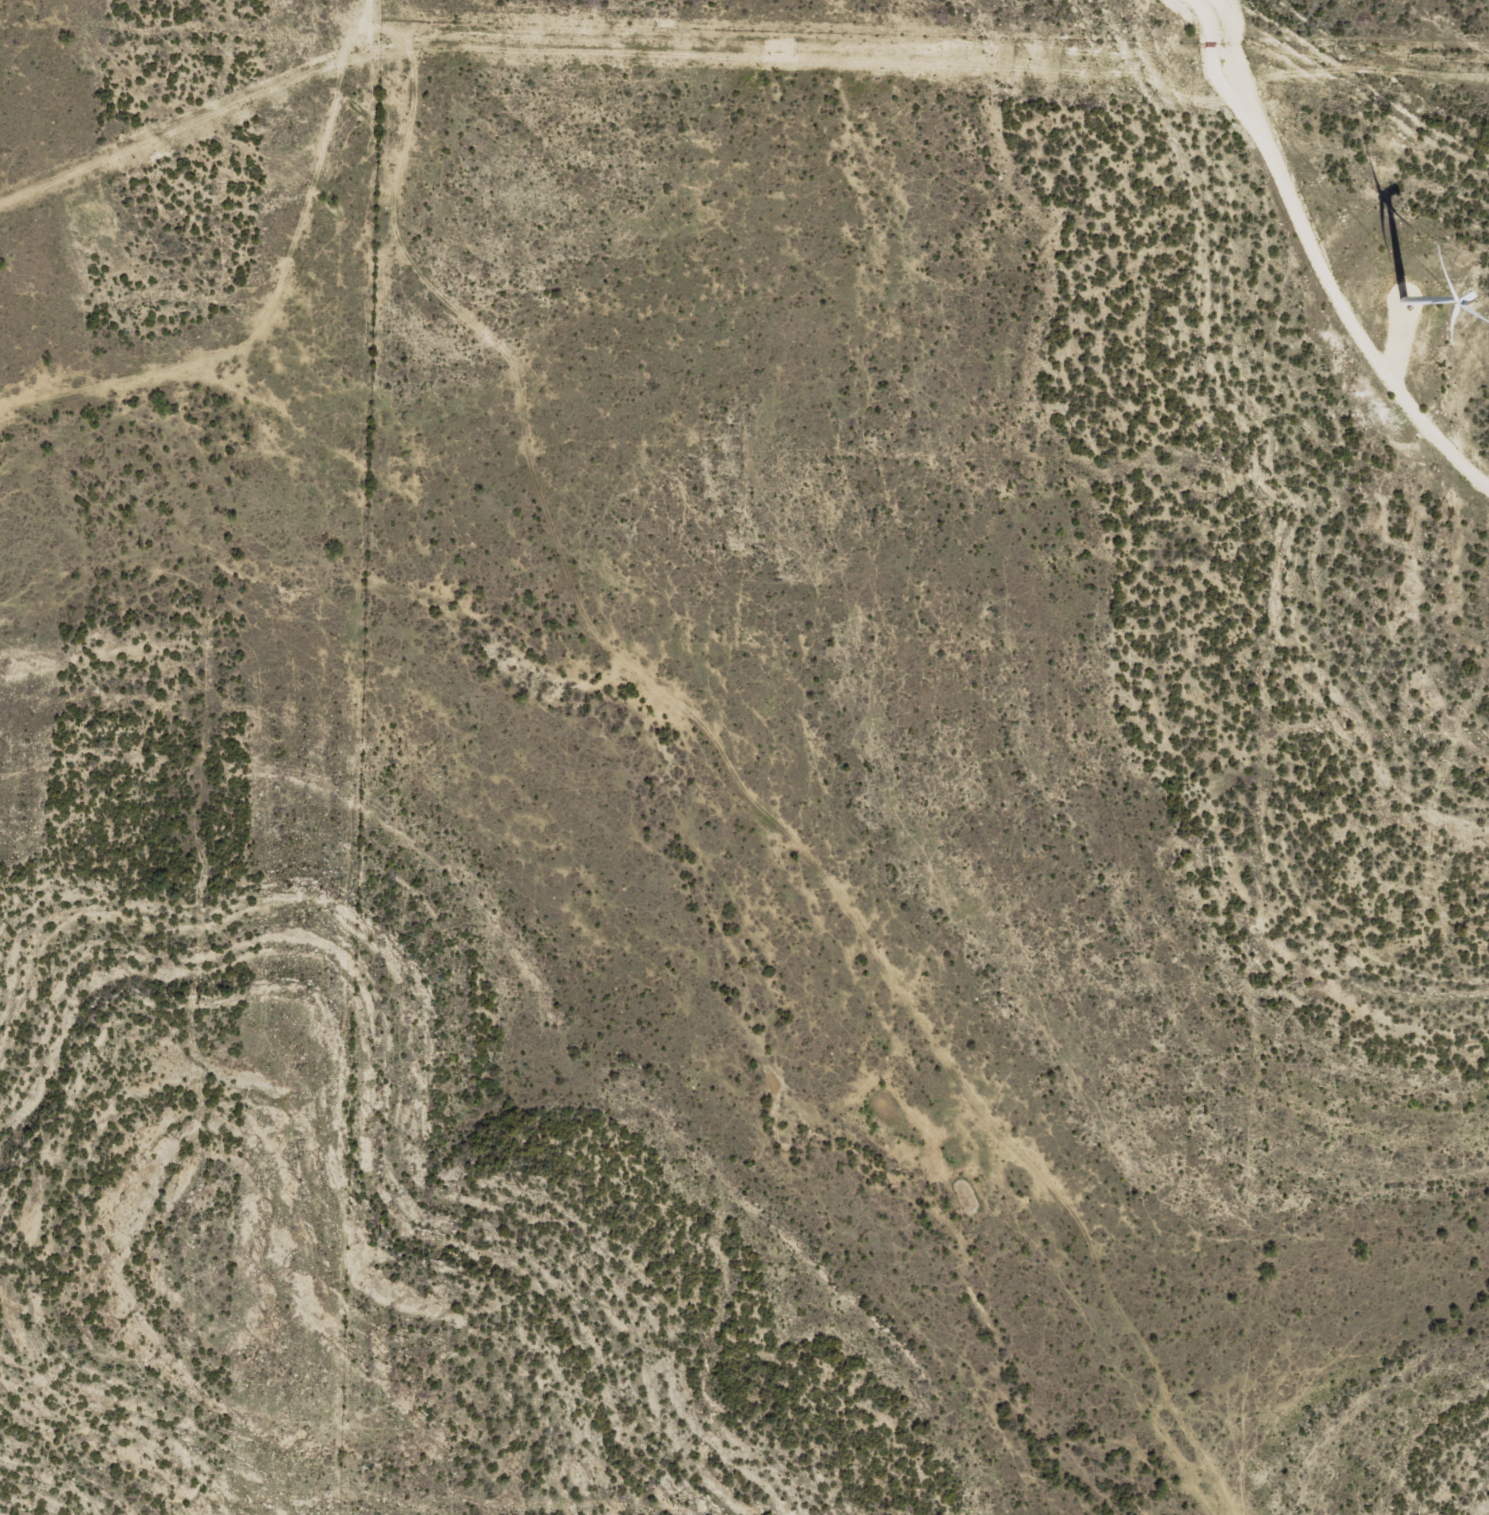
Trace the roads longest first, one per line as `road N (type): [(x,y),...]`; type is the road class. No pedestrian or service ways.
road 1 (track): [(1243,1514),(1138,1258),(982,1122),(872,951),(792,860),(771,800),(666,694),(556,493),(546,422),(506,367),(425,291),(405,196),(420,105),(375,44),(335,60),(310,95),(285,281),(220,382),(90,417),(0,428)]

